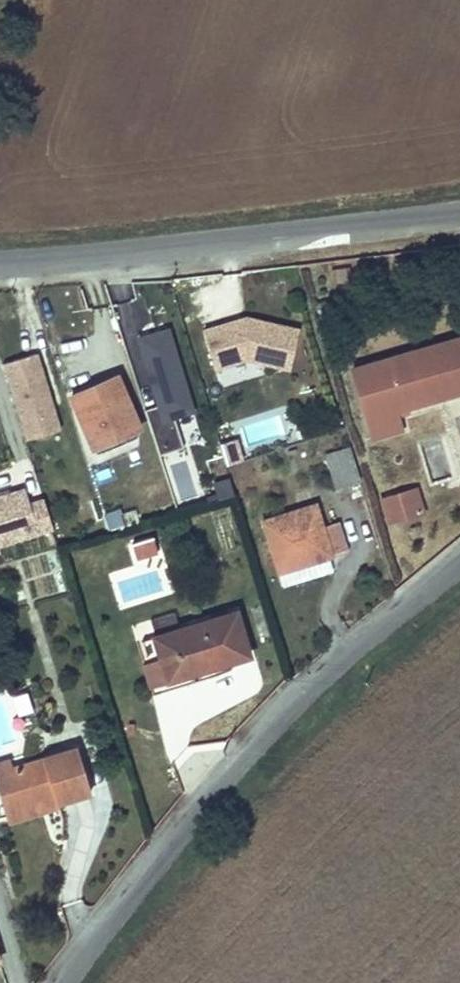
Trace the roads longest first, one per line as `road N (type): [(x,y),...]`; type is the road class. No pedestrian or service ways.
road 1 (unclassified): [(65,982),(289,714),(459,561)]
road 2 (unclassified): [(0,262),(459,215)]

